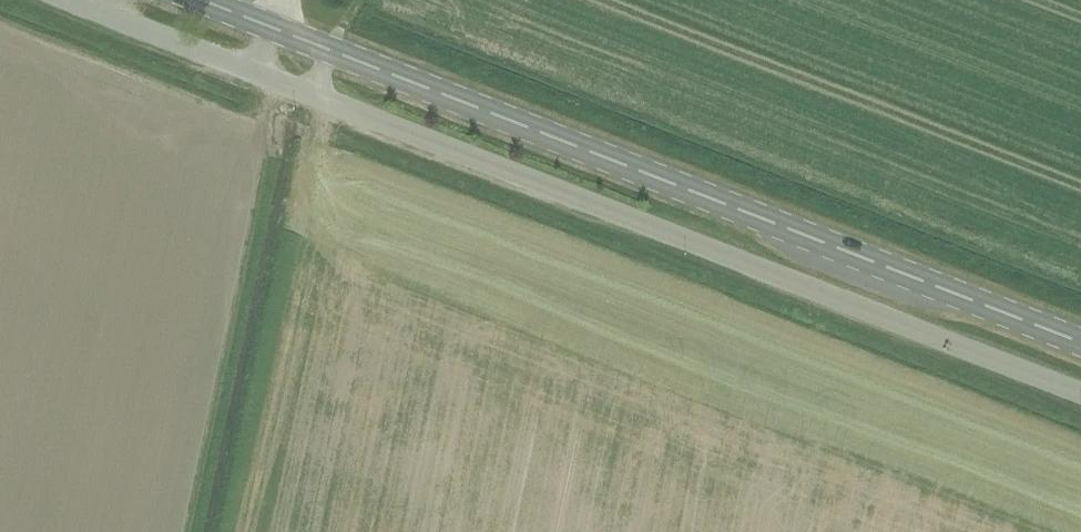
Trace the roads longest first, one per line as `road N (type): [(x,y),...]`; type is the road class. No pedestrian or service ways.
road 1 (unclassified): [(1080,391),(72,0)]
road 2 (secondary): [(1080,342),(202,0)]

